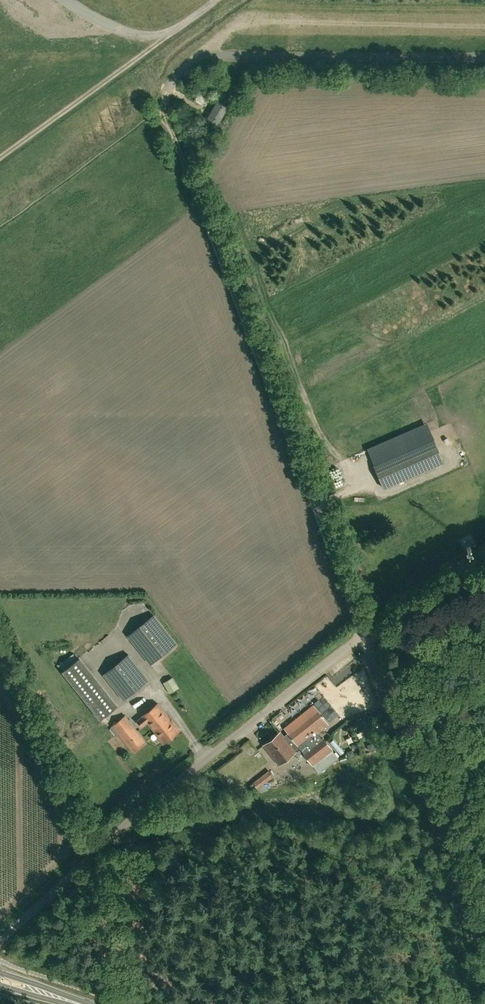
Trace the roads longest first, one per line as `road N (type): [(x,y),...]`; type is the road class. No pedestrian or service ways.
road 1 (unclassified): [(0,943),(137,814),(363,633),(369,647)]
road 2 (track): [(317,506),(167,117),(168,92)]
road 3 (track): [(363,633),(317,506)]

